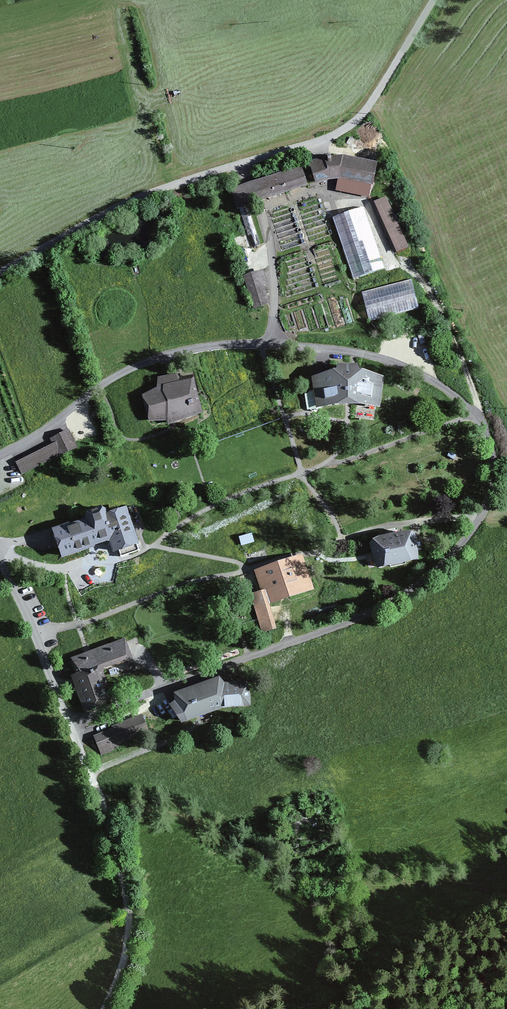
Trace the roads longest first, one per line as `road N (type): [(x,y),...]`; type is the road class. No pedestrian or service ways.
road 1 (unclassified): [(0,273),(171,188),(318,140),(367,112),(434,0)]
road 2 (track): [(108,1008),(131,932),(130,900),(94,778)]

